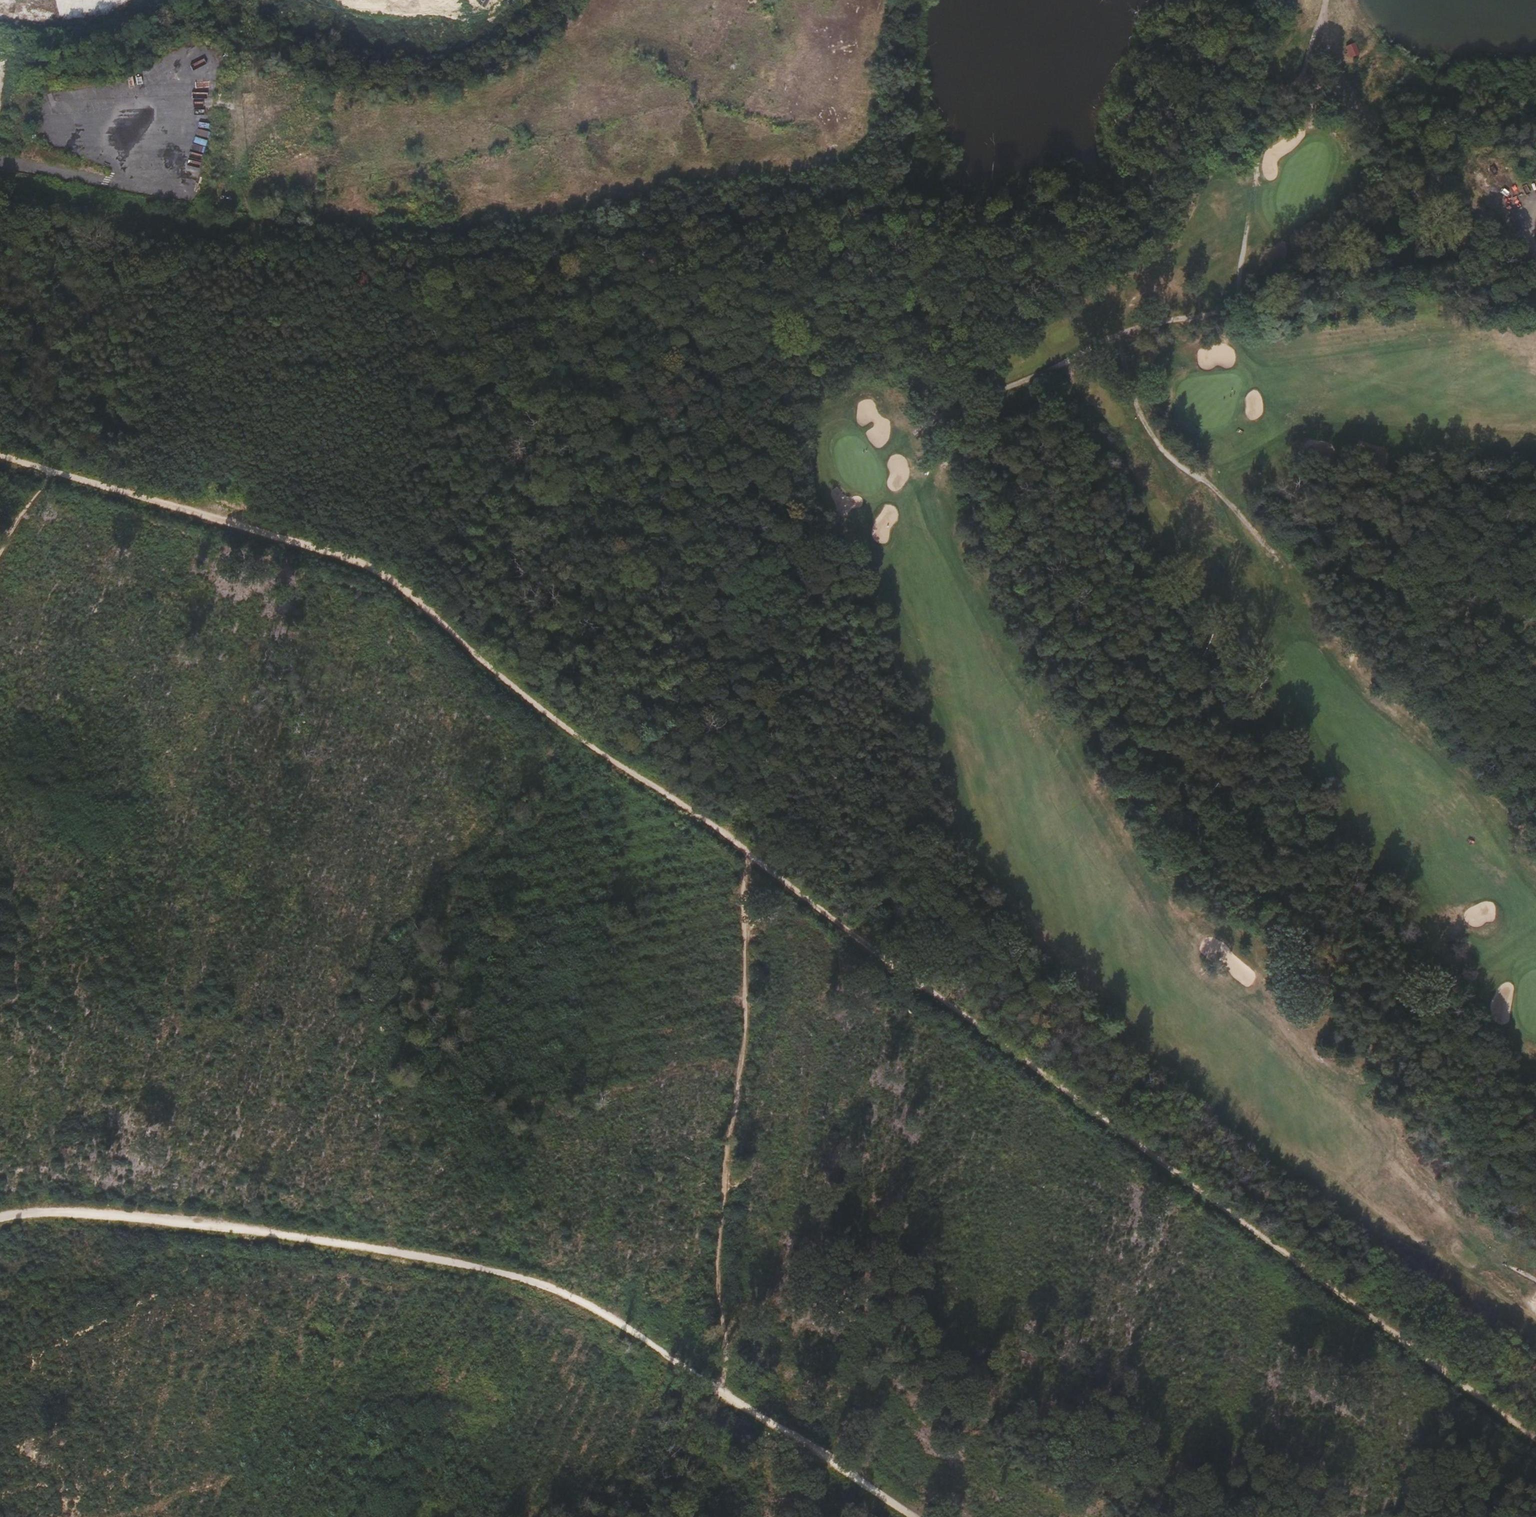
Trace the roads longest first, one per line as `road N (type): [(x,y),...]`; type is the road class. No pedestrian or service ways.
road 1 (track): [(0,456),(373,567),(569,728),(1535,1444)]
road 2 (track): [(0,1218),(98,1213),(238,1229),(480,1268),(557,1291),(913,1516)]

